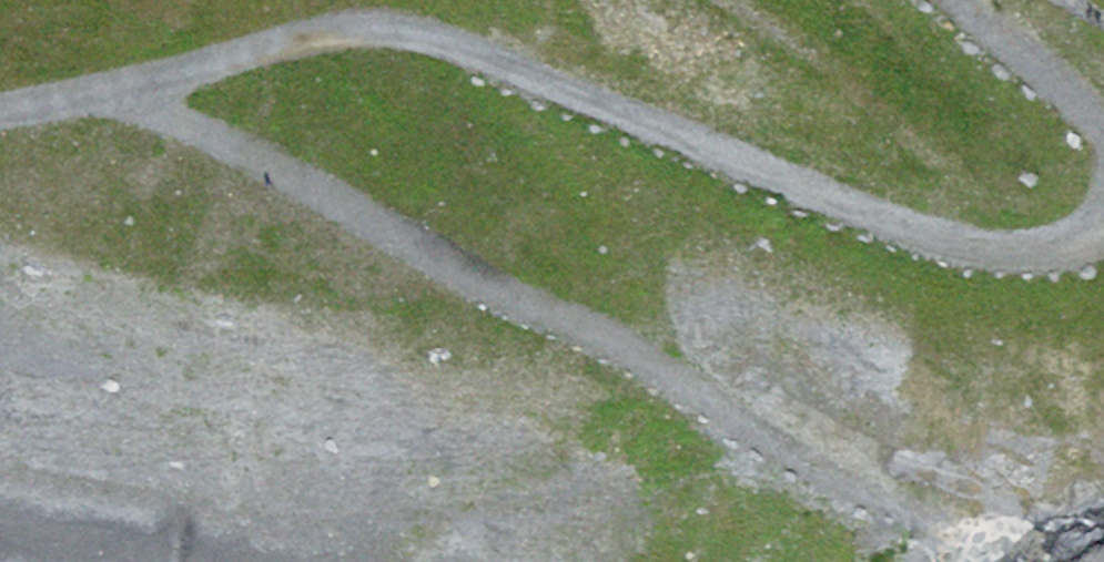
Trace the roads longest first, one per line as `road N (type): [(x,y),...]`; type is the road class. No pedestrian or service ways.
road 1 (track): [(0,109),(137,93),(307,31),(368,21),(435,38),(929,235),(1033,243),(1098,226)]
road 2 (track): [(983,561),(949,532),(646,356),(137,93)]
road 3 (track): [(1103,123),(1091,102),(974,0)]

